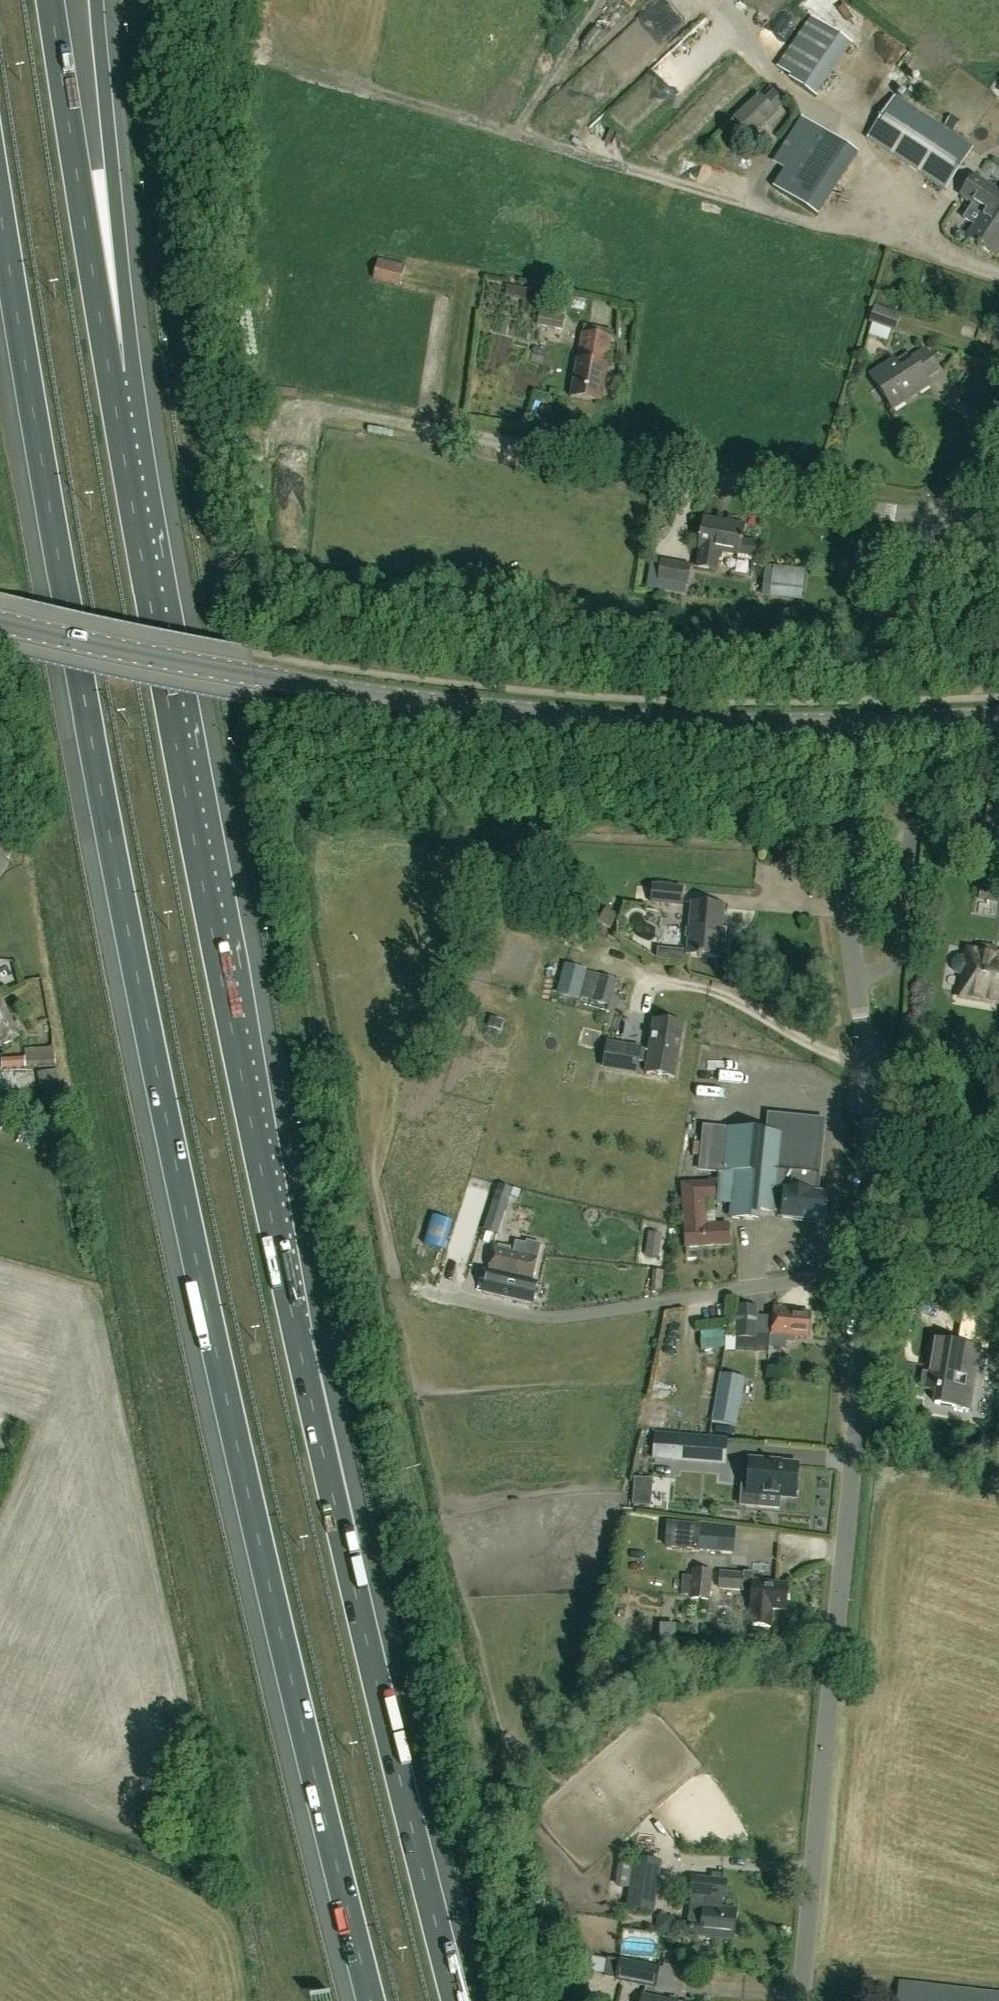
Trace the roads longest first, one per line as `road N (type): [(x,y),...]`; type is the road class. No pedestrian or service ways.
road 1 (motorway): [(0,213),(213,1375),(364,2000)]
road 2 (motorway): [(462,2000),(298,1346),(185,828),(102,368)]
road 3 (tertiary): [(998,716),(725,725),(419,703),(191,665),(0,622)]
road 4 (unclassified): [(799,2000),(871,1269),(867,1061)]
road 5 (unclassified): [(867,1061),(847,915),(854,757),(883,633),(932,519)]
road 6 (unclassified): [(932,519),(433,429)]
road 7 (motorway): [(102,368),(52,0)]
road 8 (motorway): [(102,368),(117,221),(97,0)]
road 9 (residential): [(867,1061),(998,1079)]
road 10 (residential): [(932,519),(998,418)]

